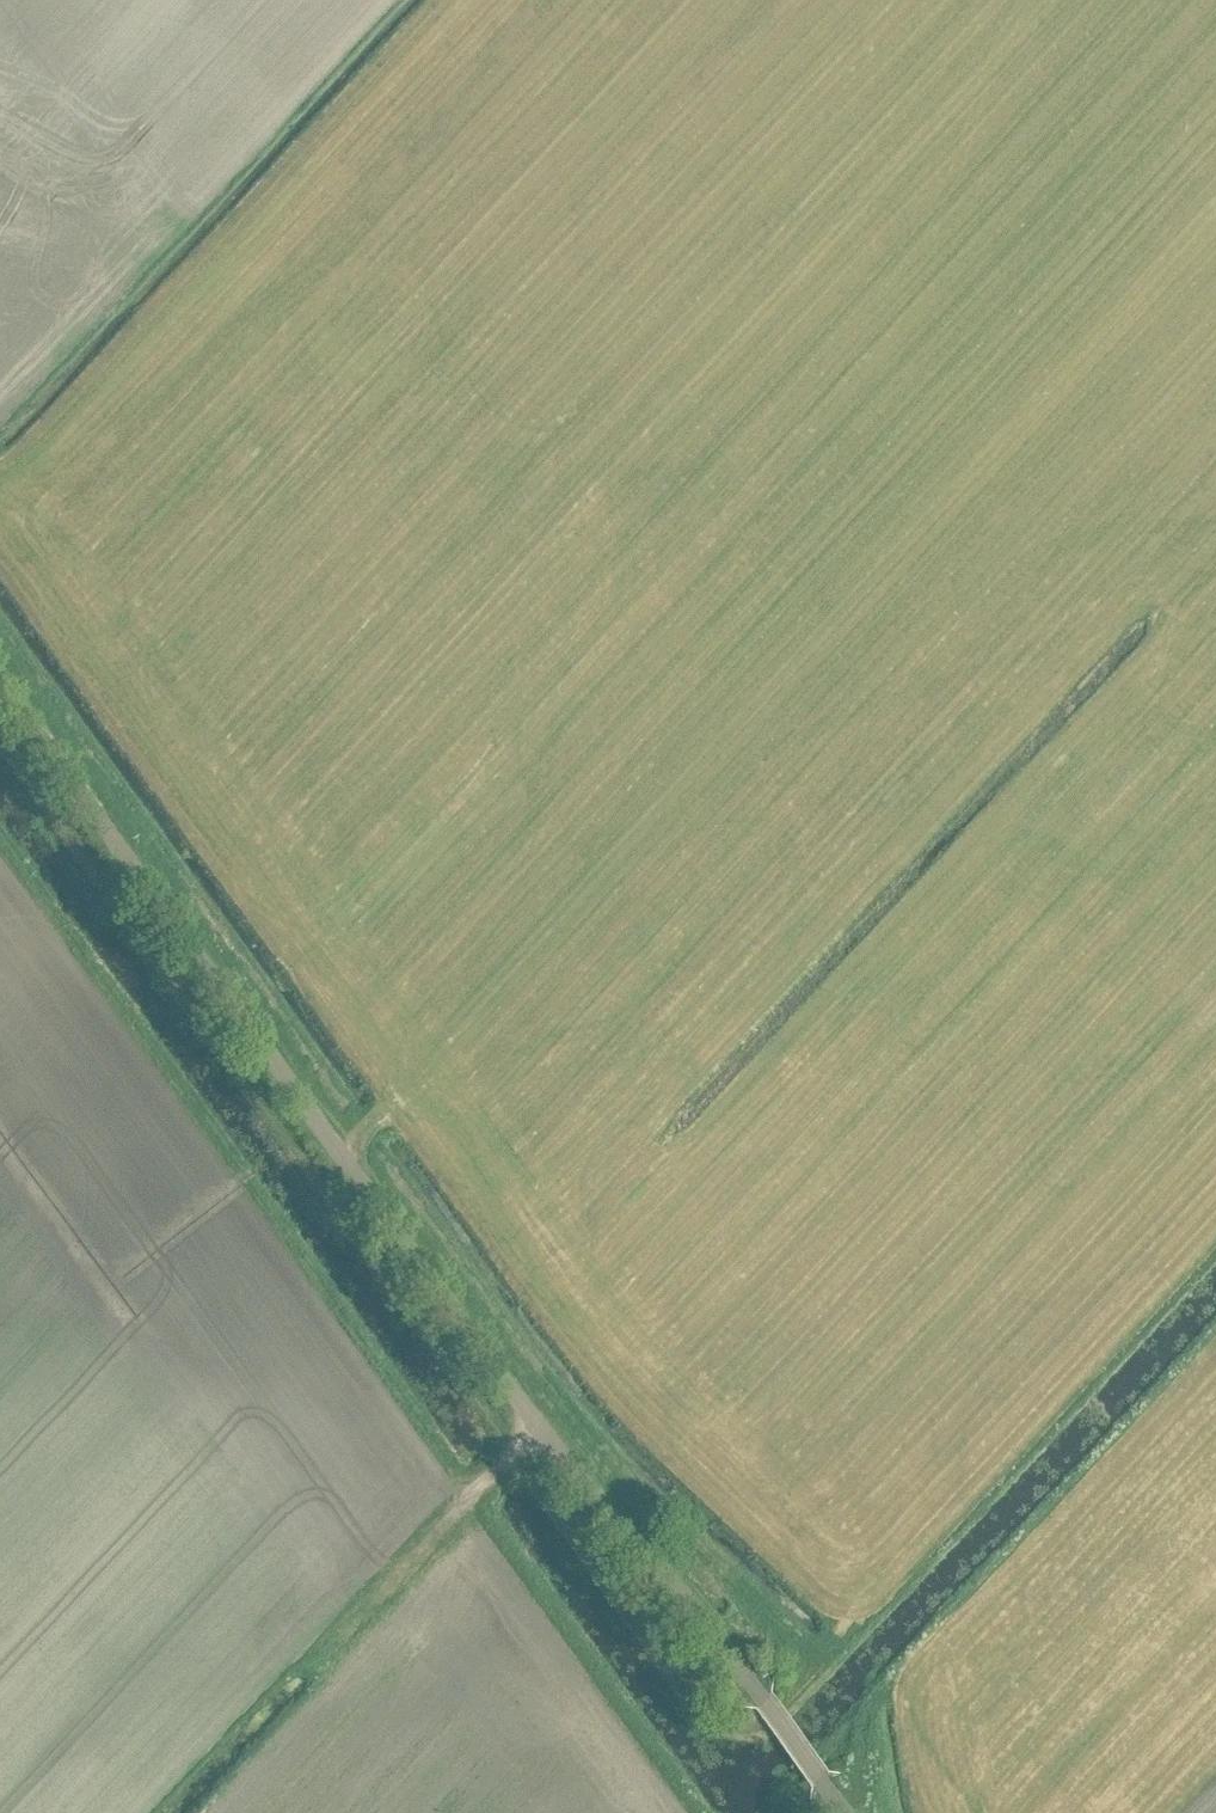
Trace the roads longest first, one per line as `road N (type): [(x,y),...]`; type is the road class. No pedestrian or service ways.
road 1 (tertiary): [(839,1812),(772,1710),(522,1428),(0,712)]

